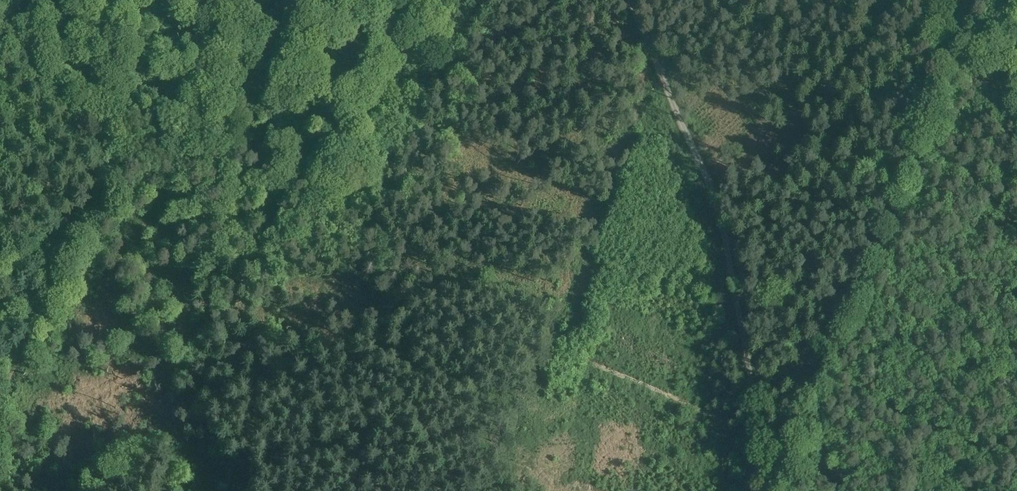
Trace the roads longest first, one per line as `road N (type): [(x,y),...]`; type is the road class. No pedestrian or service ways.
road 1 (track): [(224,114),(341,192),(372,240),(378,286),(360,331),(111,490)]
road 2 (track): [(773,490),(971,0)]
road 3 (track): [(757,490),(751,384),(725,237),(632,0)]
road 4 (track): [(0,436),(101,202)]

